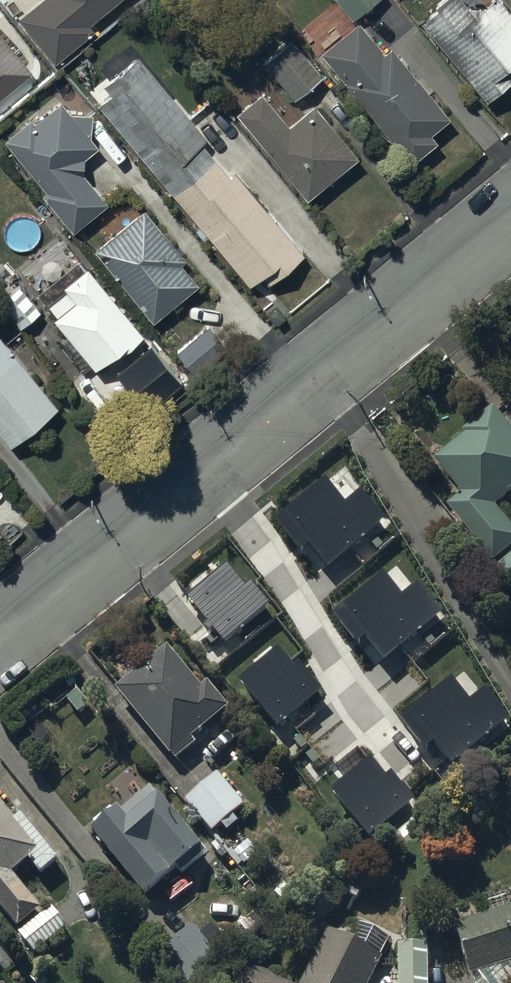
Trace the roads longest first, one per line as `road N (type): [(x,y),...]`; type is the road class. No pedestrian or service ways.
road 1 (unclassified): [(0,647),(328,379)]
road 2 (residential): [(510,686),(328,379)]
road 3 (unclassified): [(328,379),(510,227)]

